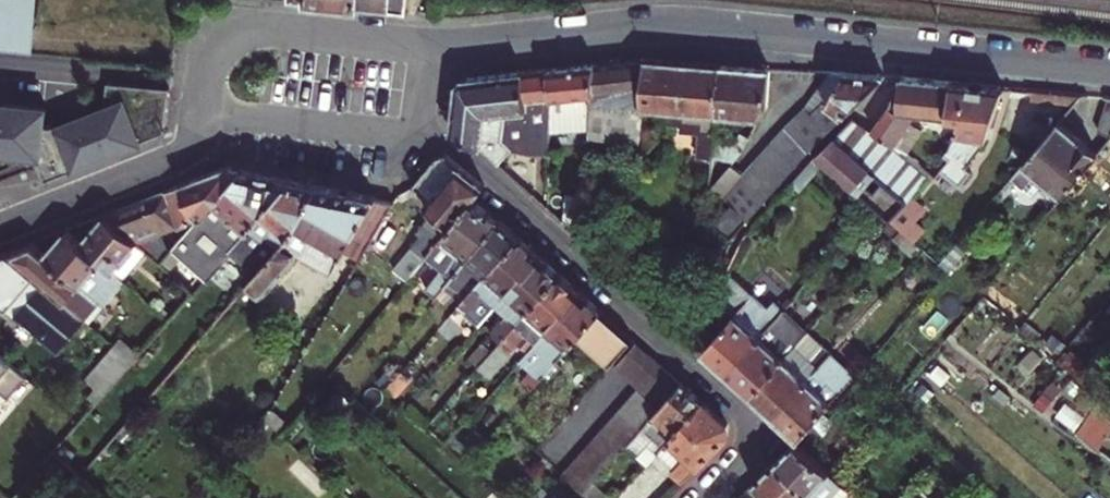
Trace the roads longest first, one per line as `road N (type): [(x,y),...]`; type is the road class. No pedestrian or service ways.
road 1 (residential): [(1109,69),(666,26),(431,45)]
road 2 (residential): [(712,497),(752,448),(747,415),(475,160),(417,137)]
road 3 (residential): [(431,45),(212,20),(200,110)]
road 4 (residential): [(200,110),(193,142),(173,159),(0,228)]
road 5 (residential): [(200,110),(237,115),(255,136),(395,154),(417,137)]

